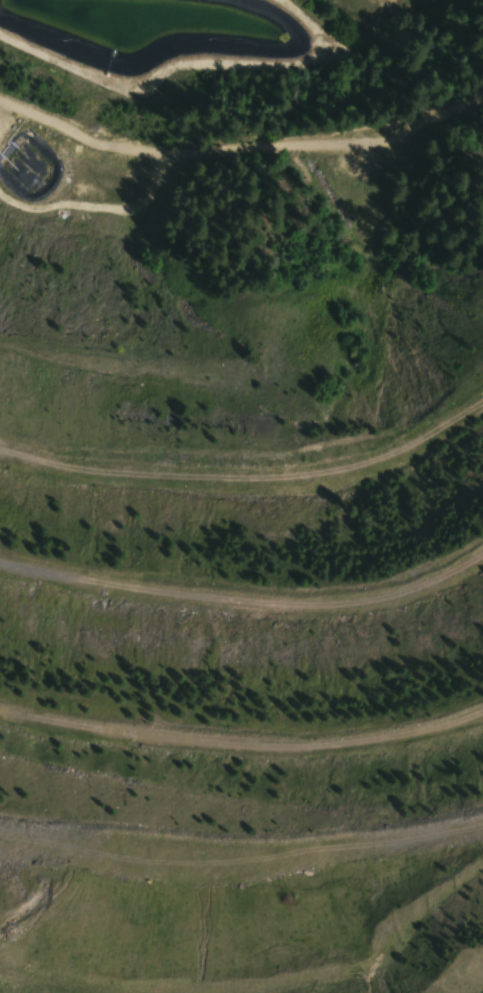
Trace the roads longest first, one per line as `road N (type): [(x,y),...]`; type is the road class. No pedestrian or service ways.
road 1 (track): [(482,92),(367,144),(234,145),(172,155),(95,141),(0,101)]

